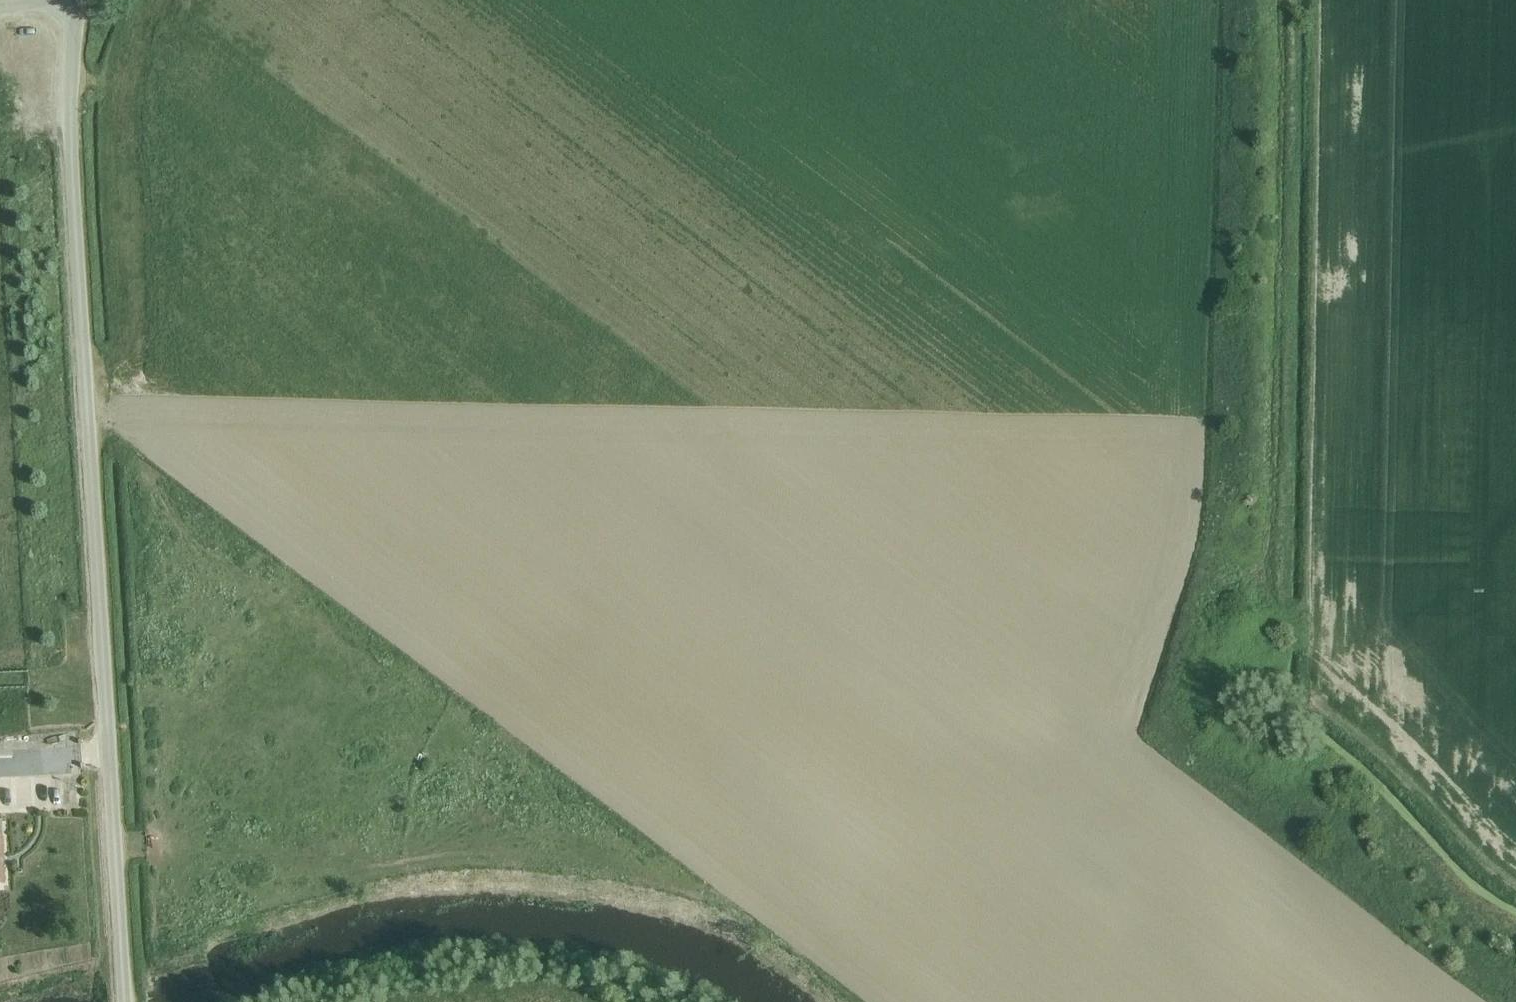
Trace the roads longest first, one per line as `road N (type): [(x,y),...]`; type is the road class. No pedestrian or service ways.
road 1 (unclassified): [(123,1001),(73,168),(78,33),(57,0)]
road 2 (track): [(1263,567),(1224,576),(1206,614),(1208,713),(1239,759),(1347,827),(1458,950),(1515,976)]
road 3 (track): [(1263,567),(1275,455),(1280,0)]
road 4 (track): [(1348,640),(1266,603),(1263,567)]

